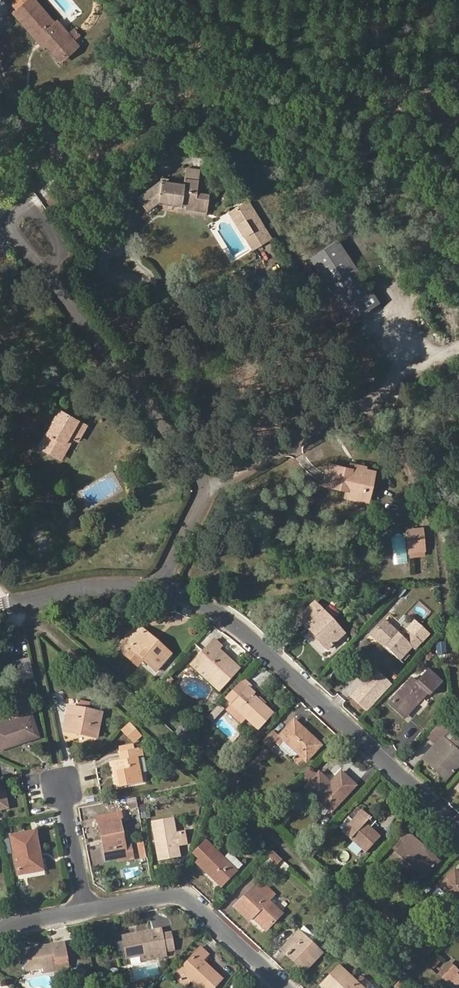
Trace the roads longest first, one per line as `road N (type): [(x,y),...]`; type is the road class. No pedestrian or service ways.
road 1 (residential): [(31,226),(52,276),(207,488),(165,590)]
road 2 (residential): [(165,590),(245,633),(458,830)]
road 3 (residential): [(282,987),(186,899),(170,894),(88,911)]
road 4 (residential): [(0,607),(78,593),(165,590)]
road 5 (residential): [(88,911),(62,789)]

